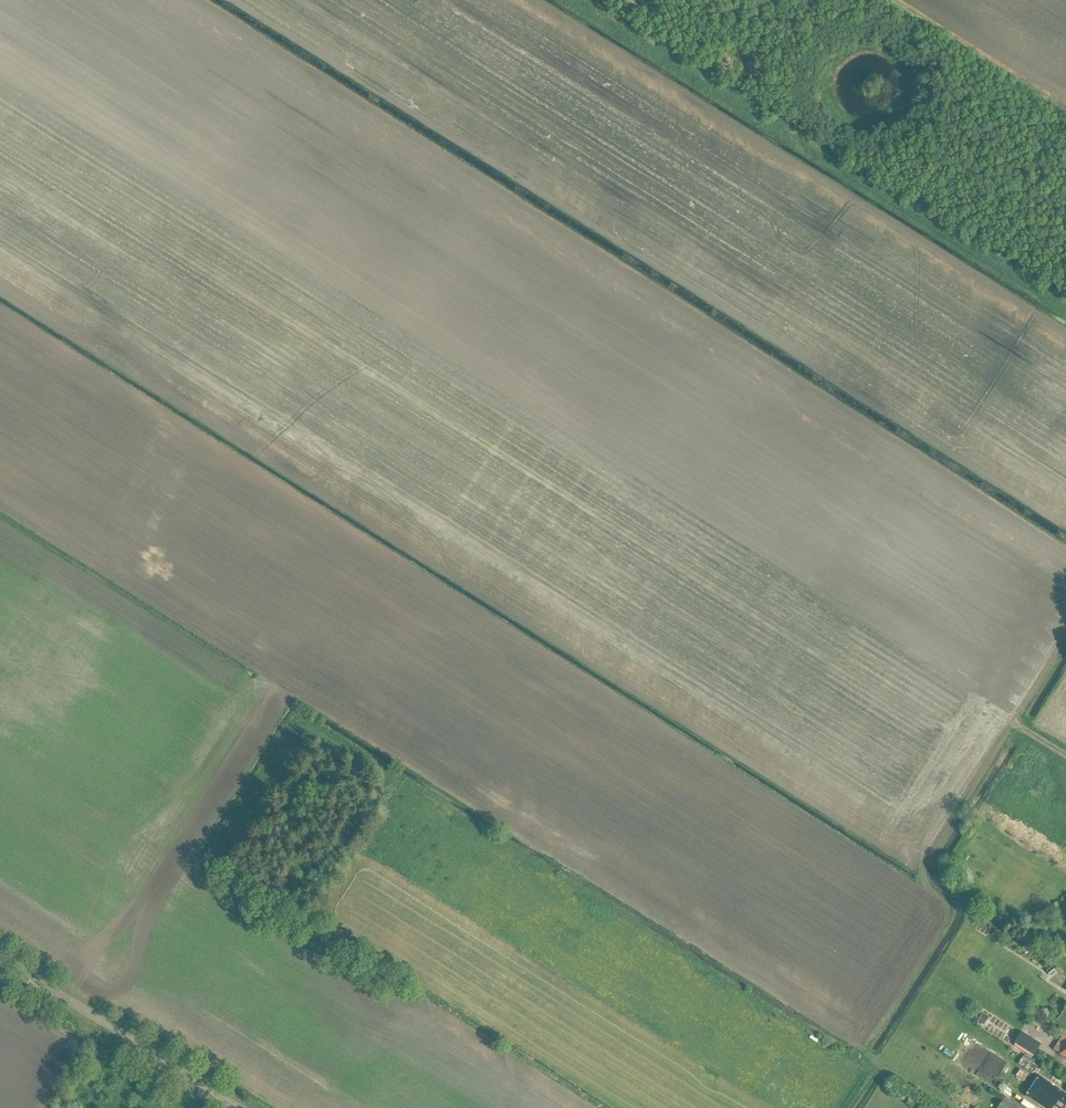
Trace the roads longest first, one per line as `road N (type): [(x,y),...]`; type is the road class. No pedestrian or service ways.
road 1 (unclassified): [(241,1107),(0,956)]
road 2 (track): [(1065,756),(1013,722),(1065,640)]

